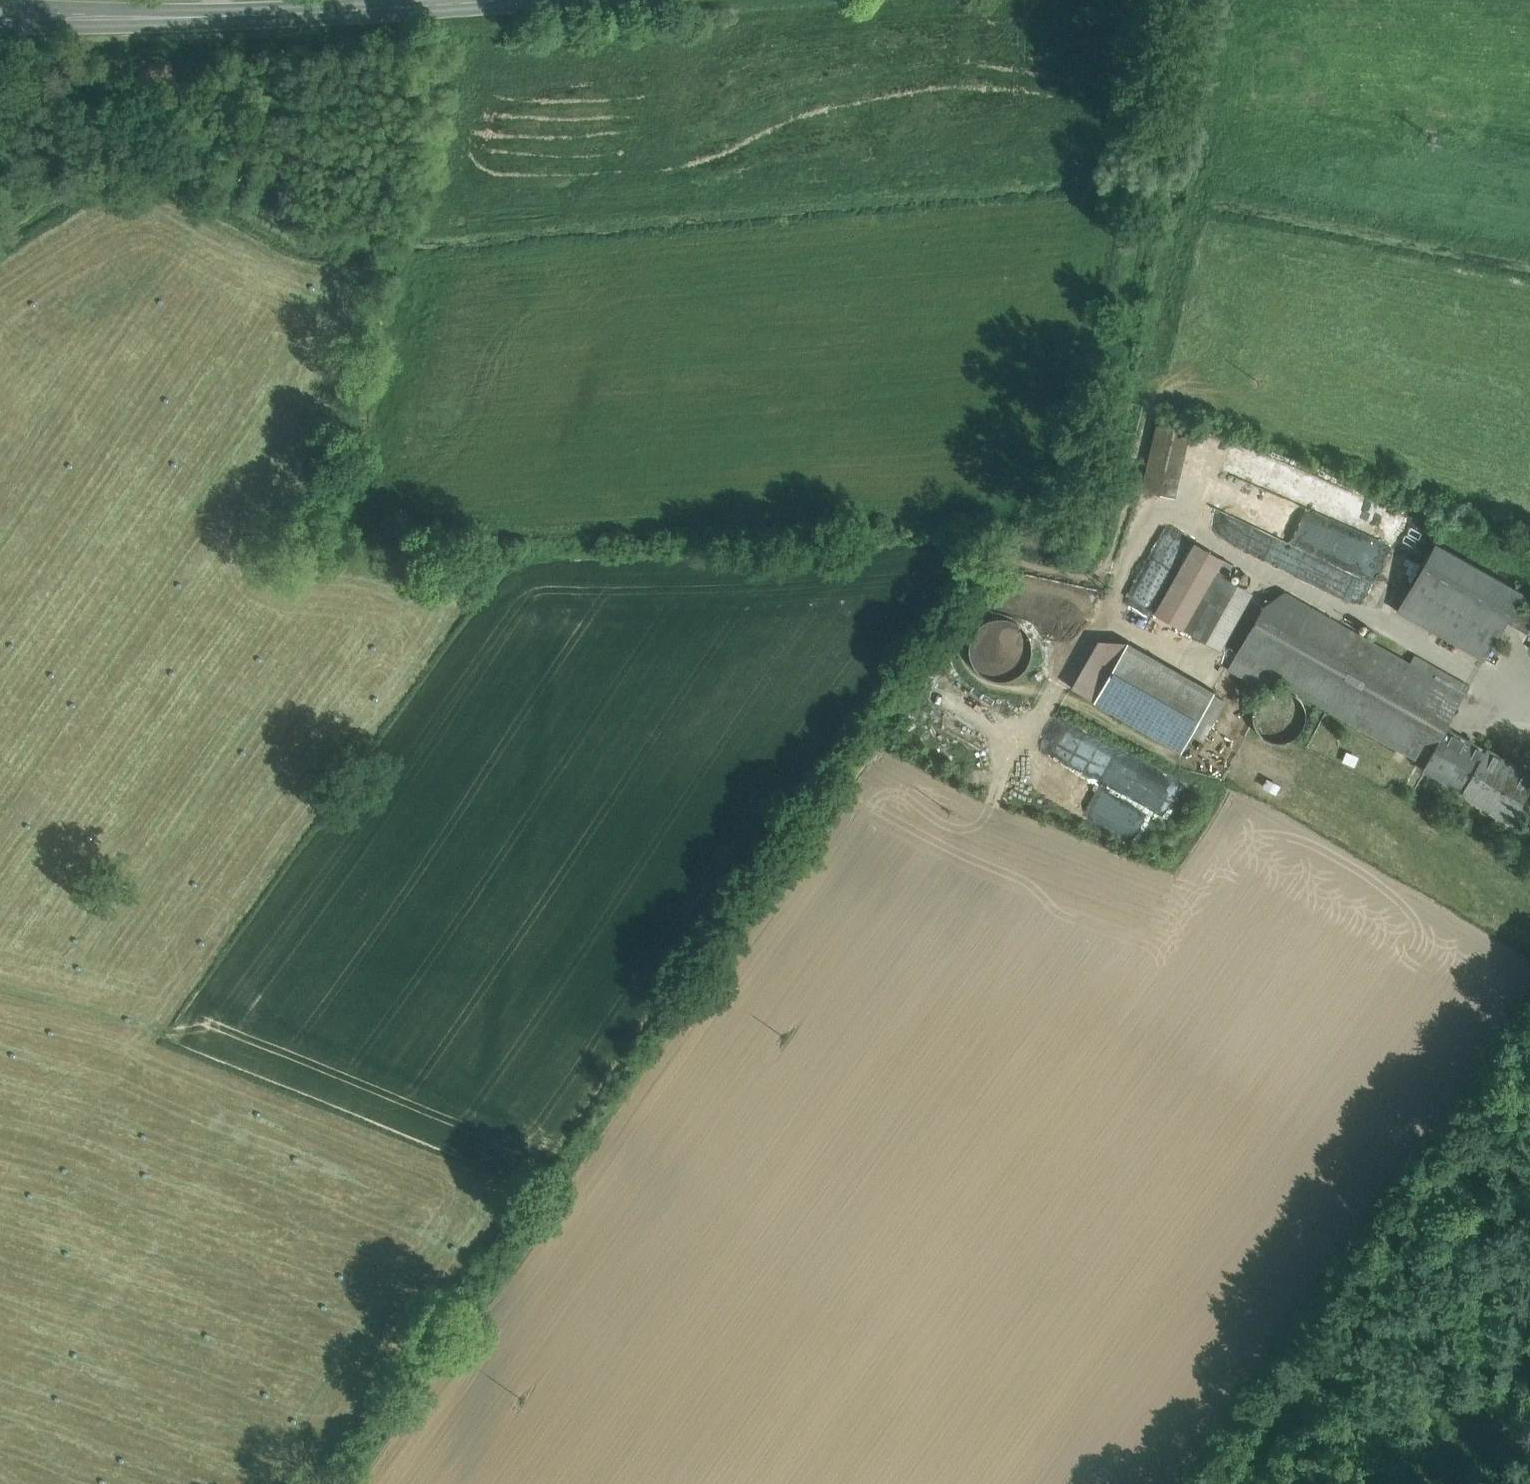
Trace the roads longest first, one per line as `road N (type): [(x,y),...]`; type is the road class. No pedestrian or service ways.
road 1 (secondary): [(476,0),(0,15)]

